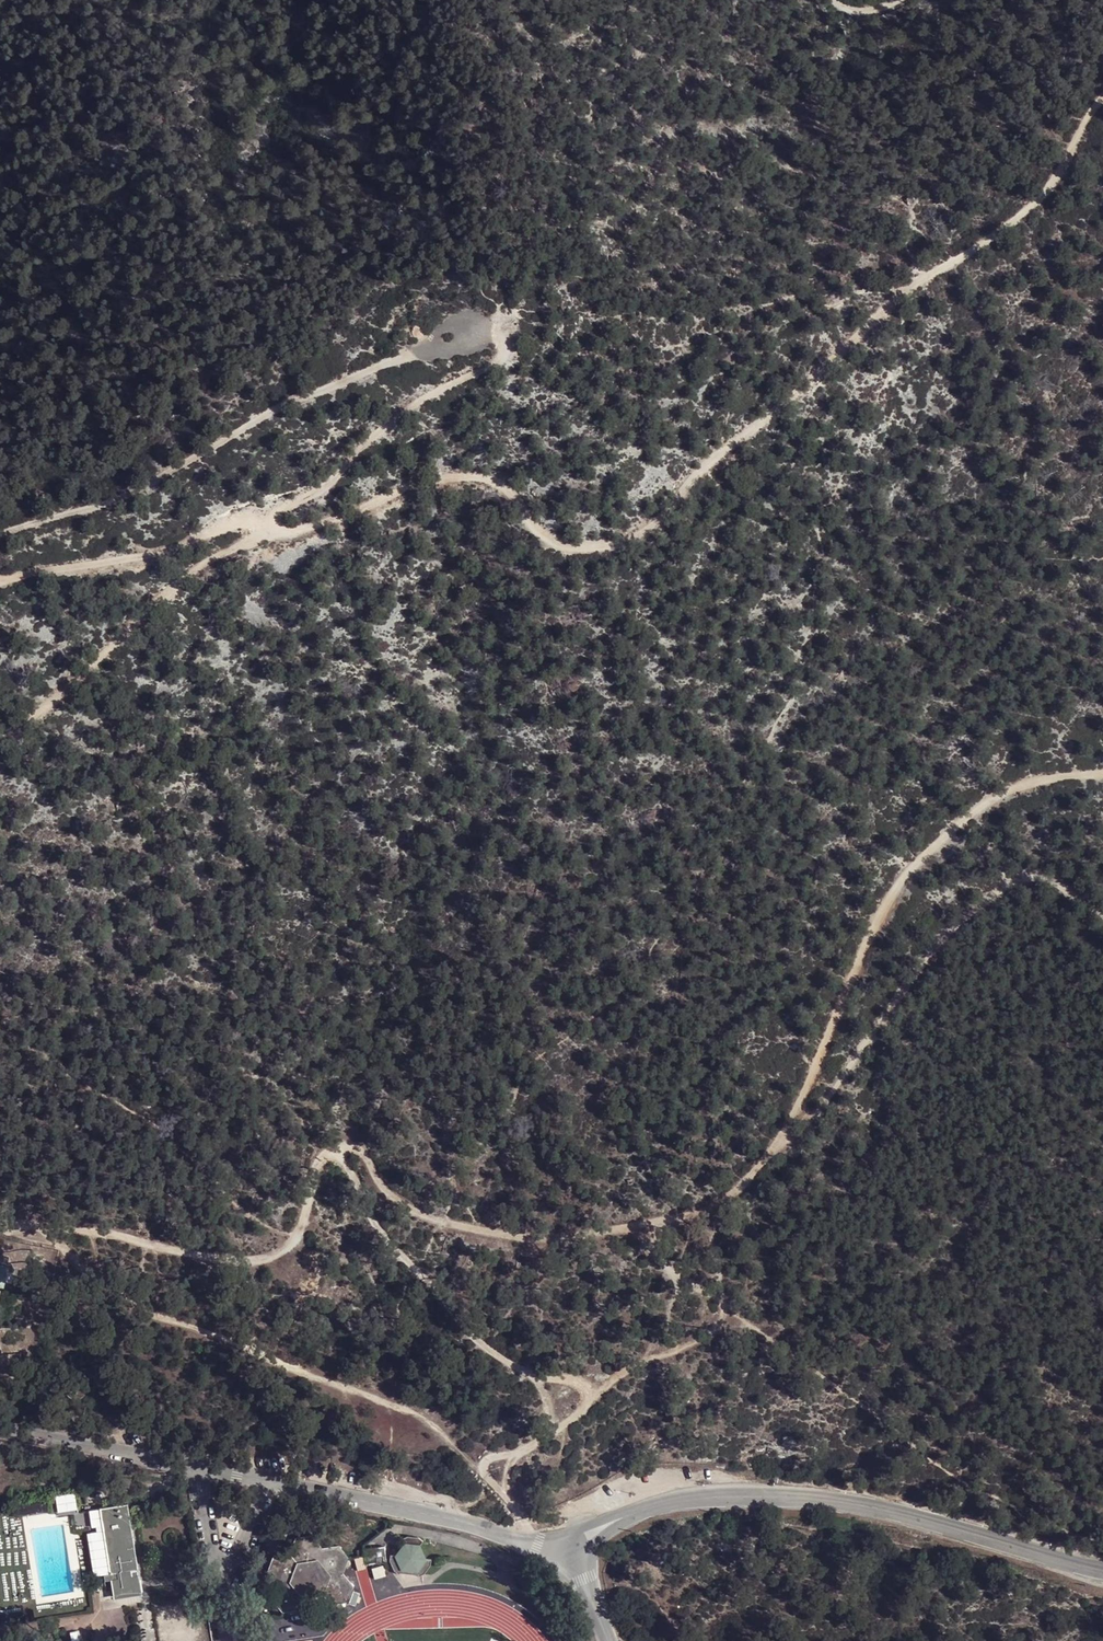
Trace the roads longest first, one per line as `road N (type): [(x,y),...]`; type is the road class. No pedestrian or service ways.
road 1 (track): [(1102,100),(1046,196),(990,242),(894,298),(707,470),(654,534),(584,547),(557,542),(510,492),(462,479),(282,538),(267,528)]
road 2 (track): [(537,1546),(484,1464),(541,1444),(592,1399),(585,1386),(511,1364),(466,1330),(382,1231),(370,1165),(360,1153),(326,1169),(282,1254),(246,1264),(39,1227),(0,1228)]
road 3 (track): [(370,1165),(391,1193),(424,1213),(502,1233),(627,1228),(674,1220),(736,1194),(799,1108),(874,930),(914,871),(974,813),(1021,787),(1102,775)]
road 4 (track): [(267,528),(326,489),(403,414),(502,356),(511,341),(500,322),(359,376),(106,506),(0,535)]
road 5 (residential): [(1102,1572),(859,1504),(781,1496),(669,1503),(567,1545)]
road 6 (track): [(1102,917),(1039,878),(1001,887),(949,930),(808,1127),(778,1144)]
road 7 (track): [(267,528),(259,541),(217,558),(0,739)]
road 8 (track): [(592,1399),(623,1372),(722,1325),(731,1309),(721,1293),(671,1272),(627,1228)]
road 9 (residential): [(567,1545),(537,1546),(270,1483)]
road 10 (track): [(0,579),(153,556),(254,523)]
road 11 (residential): [(196,1466),(0,1429)]
road 12 (residential): [(218,1589),(196,1466)]

